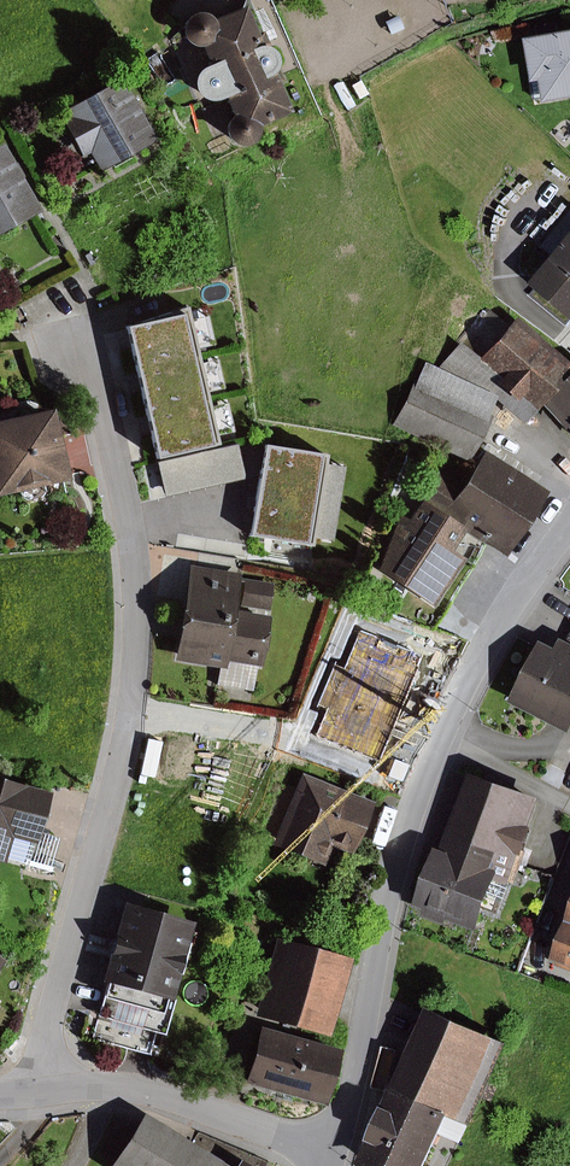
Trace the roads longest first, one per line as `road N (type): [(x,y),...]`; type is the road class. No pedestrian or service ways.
road 1 (residential): [(49,1089),(139,629),(112,473),(67,322)]
road 2 (residential): [(569,564),(504,658),(429,804),(408,861),(365,1063),(332,1151)]
road 3 (residential): [(332,1151),(108,1089),(49,1089)]

